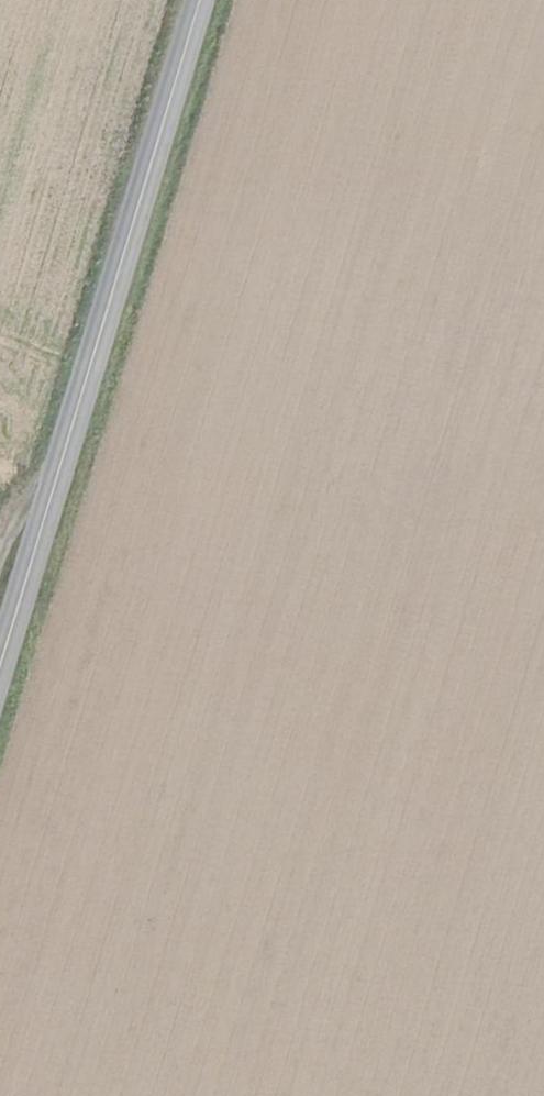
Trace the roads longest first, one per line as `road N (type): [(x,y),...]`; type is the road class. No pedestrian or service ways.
road 1 (secondary): [(0,680),(205,0)]

